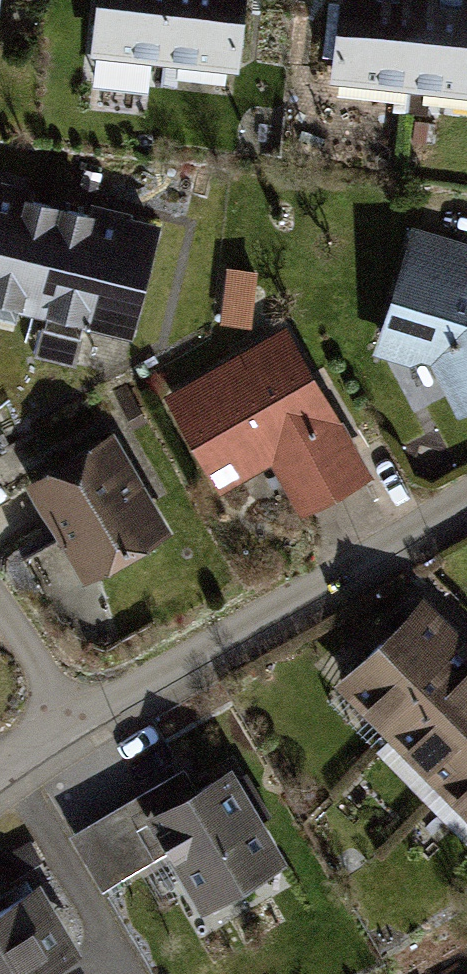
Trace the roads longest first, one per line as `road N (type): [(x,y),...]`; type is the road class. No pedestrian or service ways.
road 1 (residential): [(466,494),(72,723)]
road 2 (residential): [(72,723),(0,606)]

